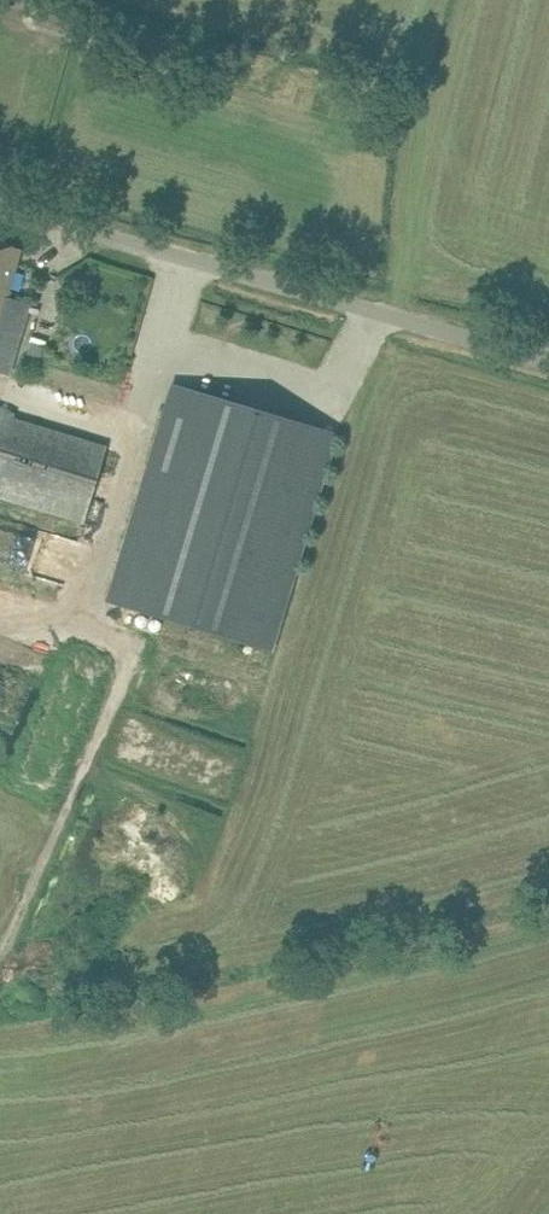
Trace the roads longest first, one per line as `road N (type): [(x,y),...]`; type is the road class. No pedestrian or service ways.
road 1 (unclassified): [(548,351),(0,205)]

